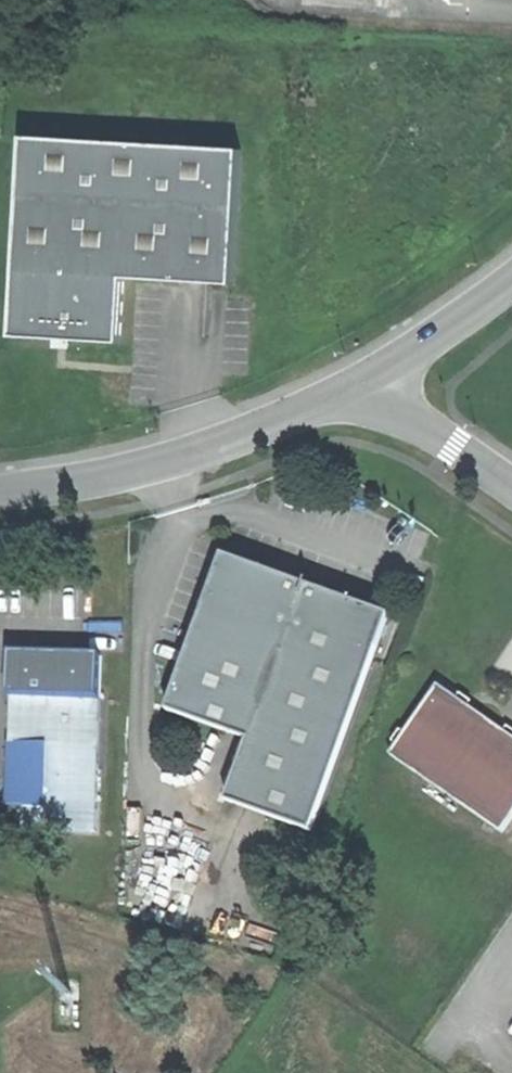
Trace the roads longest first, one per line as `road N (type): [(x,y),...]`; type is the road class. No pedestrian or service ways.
road 1 (residential): [(0,491),(77,482),(186,454),(374,377)]
road 2 (residential): [(374,377),(402,408),(511,484)]
road 3 (residential): [(374,377),(511,286)]

